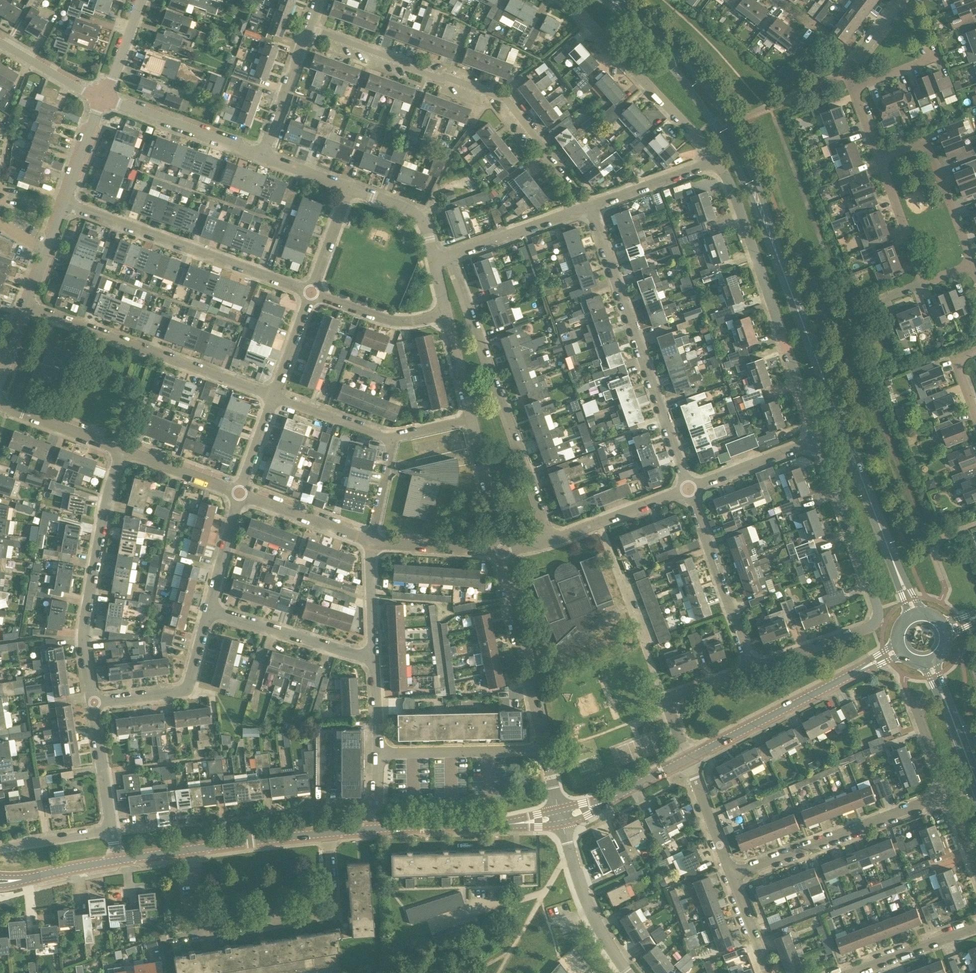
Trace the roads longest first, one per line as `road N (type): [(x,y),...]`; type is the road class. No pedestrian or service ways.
road 1 (primary): [(915,618),(736,152),(695,87),(615,0)]
road 2 (residential): [(310,25),(506,99),(588,206)]
road 3 (residential): [(816,439),(874,619),(752,666)]
road 4 (residential): [(549,539),(453,256)]
road 5 (residential): [(688,487),(588,206)]
road 6 (residential): [(716,159),(816,439)]
road 7 (residential): [(312,292),(65,202)]
road 8 (residential): [(93,706),(85,615),(120,448)]
road 9 (residential): [(27,308),(273,397)]
road 10 (tertiary): [(687,758),(903,648)]
road 11 (residential): [(733,875),(949,793)]
road 12 (residential): [(560,0),(716,159)]
road 13 (residential): [(327,833),(333,907),(327,914),(204,933)]
road 14 (residential): [(545,752),(502,551)]
road 15 (residential): [(688,487),(752,666)]
road 16 (residential): [(603,522),(666,699)]
road 17 (tertiary): [(376,828),(562,818)]
road 18 (residential): [(208,611),(181,693),(93,706)]
road 19 (residential): [(880,158),(931,147),(972,263)]
road 20 (residential): [(373,657),(208,611)]
road 21 (residential): [(630,972),(604,937),(562,818)]
road 22 (residential): [(262,158),(103,100)]
road 23 (residential): [(377,754),(545,752)]
road 24 (residential): [(453,256),(588,206)]
road 25 (residential): [(262,158),(310,25)]
road 26 (residential): [(373,540),(240,492)]
road 27 (residential): [(447,317),(390,319),(312,292)]
road 28 (tertiary): [(562,818),(687,758)]
road 29 (residential): [(688,487),(816,439)]
road 30 (residential): [(588,206),(716,159)]
road 31 (tertiary): [(194,848),(327,833)]
road 32 (residential): [(849,972),(975,928)]
road 33 (residential): [(502,551),(470,422)]
road 34 (residential): [(924,283),(880,158)]
road 35 (residential): [(120,448),(0,399)]
road 36 (residential): [(502,551),(373,540)]
road 37 (primary): [(975,780),(931,659)]
road 38 (residential): [(240,492),(120,448)]
road 39 (residential): [(436,265),(424,220),(349,192)]
road 40 (residential): [(113,831),(93,706)]
road 41 (residential): [(392,438),(273,397)]
road 42 (residential): [(733,875),(687,758)]
road 43 (residential): [(240,492),(208,611)]

